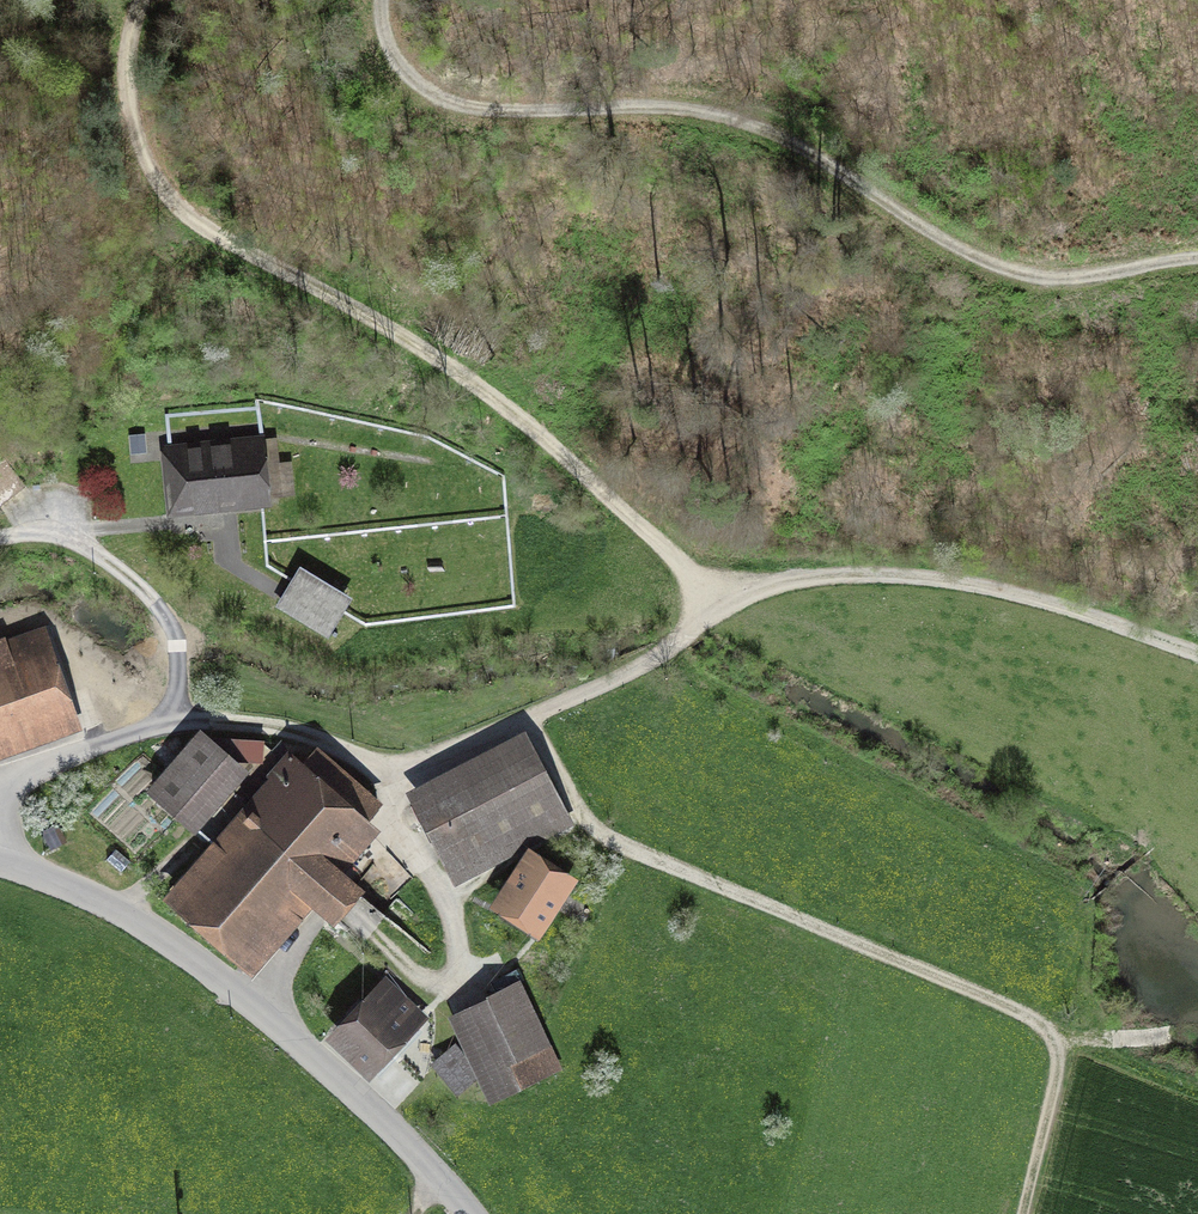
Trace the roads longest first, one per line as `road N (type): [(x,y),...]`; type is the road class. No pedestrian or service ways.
road 1 (track): [(172,721),(232,722),(379,746),(387,763),(409,760),(603,685),(765,588),(869,575),(1007,591),(1197,654)]
road 2 (track): [(382,0),(387,43),(405,69),(452,102),(491,111),(712,114),(802,148),(950,244),(1033,277),(1197,258)]
road 3 (track): [(726,605),(548,441),(464,375),(184,212),(139,139),(128,95),(143,0)]
road 4 (track): [(529,718),(571,800),(600,834),(1010,1007),(1049,1034),(1057,1070),(1022,1213)]
road 5 (tertiary): [(0,863),(131,917),(199,963),(381,1119),(468,1213)]
road 6 (residential): [(172,721),(93,744),(0,790)]

